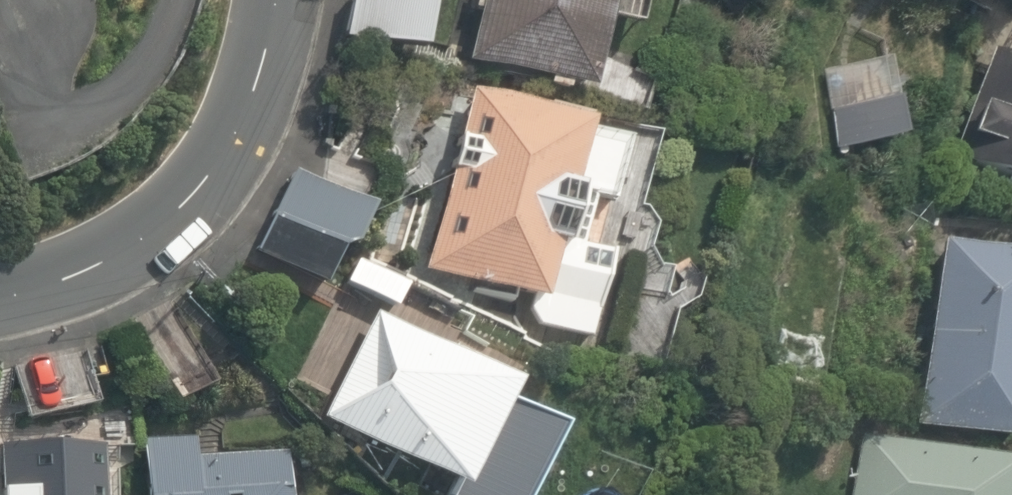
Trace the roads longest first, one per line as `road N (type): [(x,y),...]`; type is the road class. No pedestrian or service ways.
road 1 (residential): [(0,308),(46,303),(157,253),(217,179),(285,0)]

